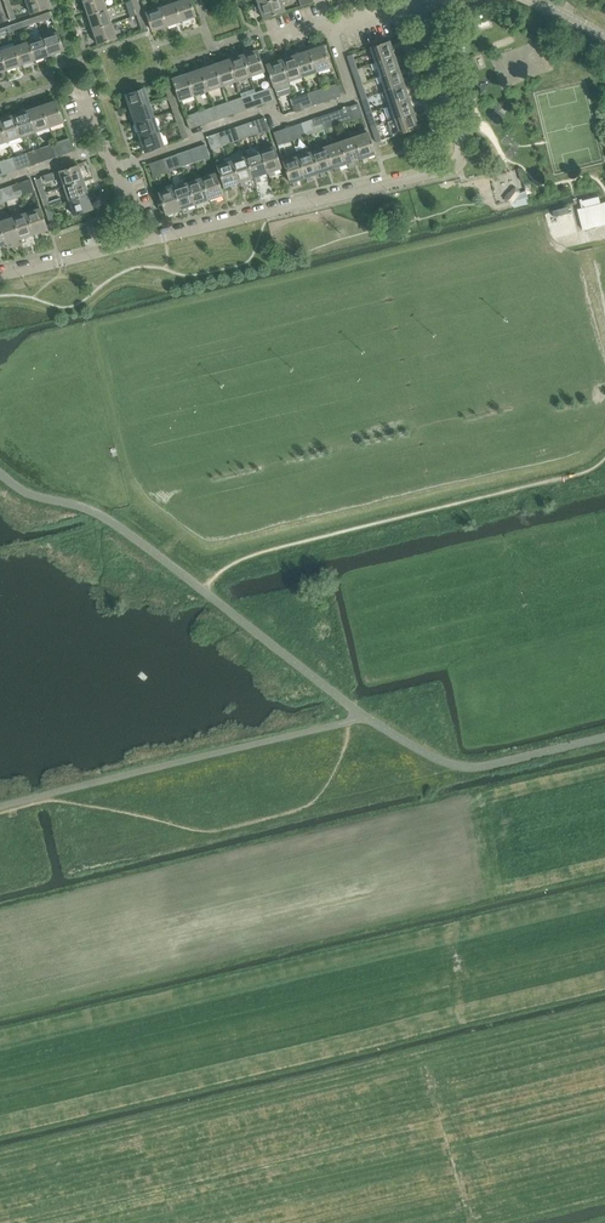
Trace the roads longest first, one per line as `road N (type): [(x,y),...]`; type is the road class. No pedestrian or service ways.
road 1 (residential): [(136,242),(451,170),(464,143),(413,8)]
road 2 (track): [(604,192),(590,174),(538,184),(506,163),(481,123),(460,131)]
road 3 (residential): [(82,82),(136,242)]
road 4 (residential): [(0,274),(136,242)]

